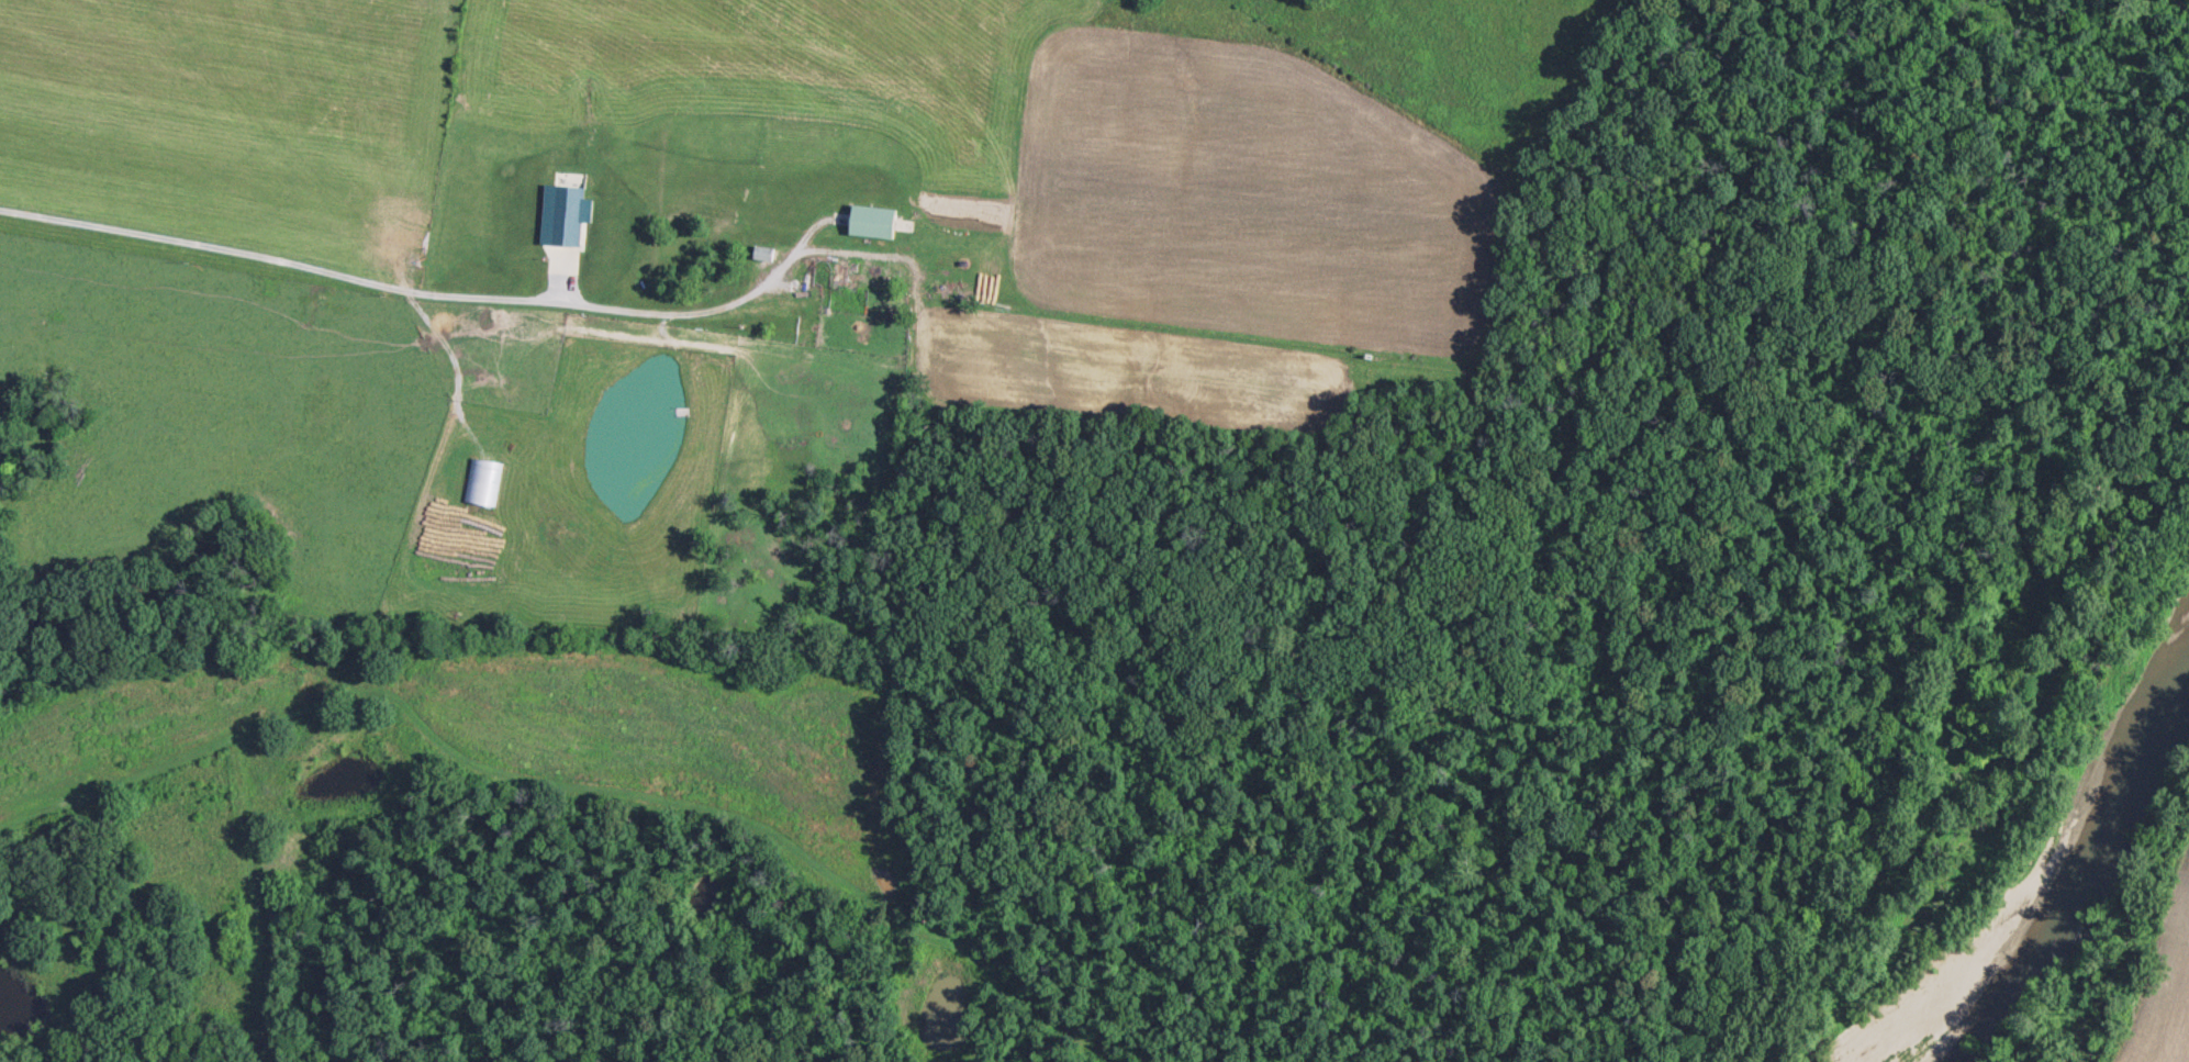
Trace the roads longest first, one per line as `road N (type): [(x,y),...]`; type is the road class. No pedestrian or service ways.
road 1 (residential): [(830,293),(761,298),(679,323),(423,297),(252,255),(0,211)]

